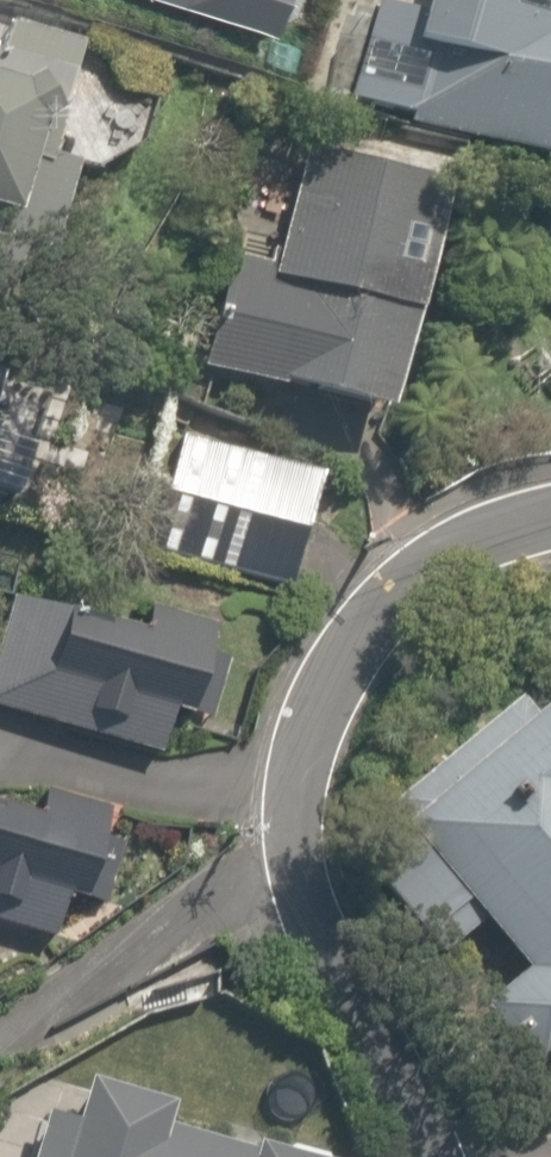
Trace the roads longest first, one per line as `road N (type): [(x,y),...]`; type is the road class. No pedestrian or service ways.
road 1 (residential): [(550,520),(478,539),(335,664),(312,809),(360,987),(426,1156)]

